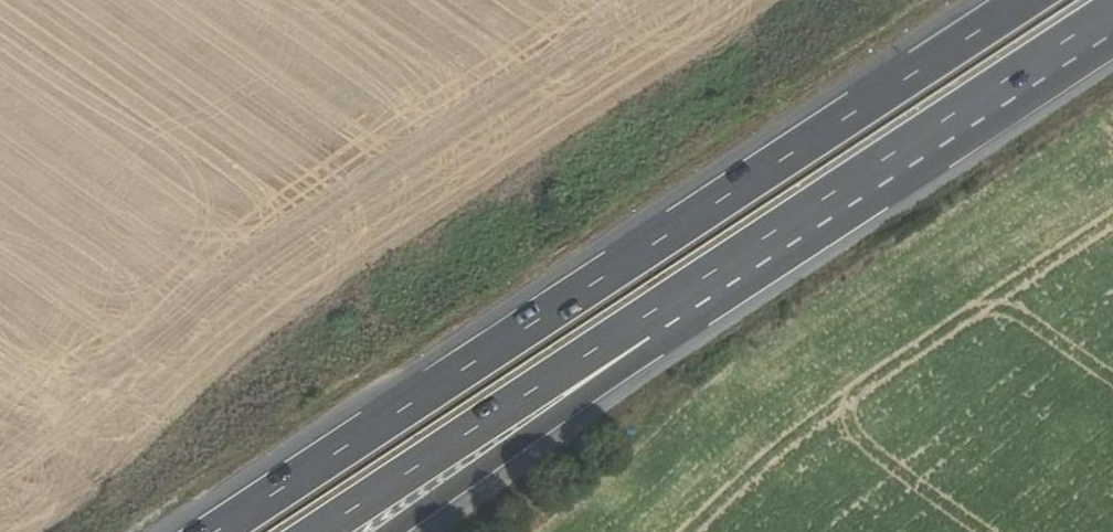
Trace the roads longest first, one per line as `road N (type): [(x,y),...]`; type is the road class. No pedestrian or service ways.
road 1 (trunk): [(1024,0),(222,531)]
road 2 (trunk): [(649,323),(1112,19)]
road 3 (trunk): [(310,531),(541,382),(649,323)]
road 4 (motorway): [(388,531),(637,360),(649,323)]

